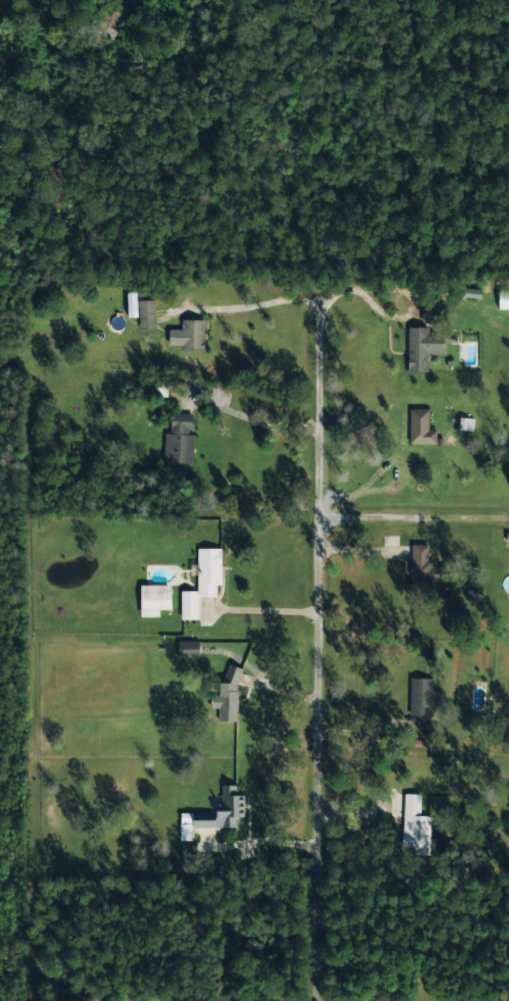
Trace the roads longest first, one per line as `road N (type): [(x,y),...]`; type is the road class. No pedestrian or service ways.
road 1 (residential): [(335,1000),(344,603)]

